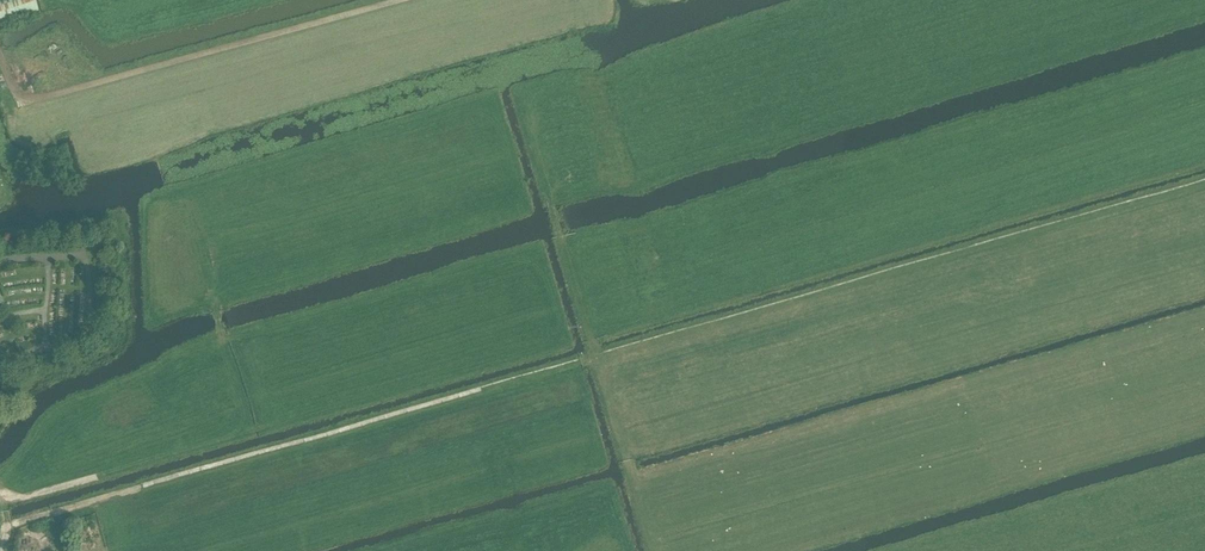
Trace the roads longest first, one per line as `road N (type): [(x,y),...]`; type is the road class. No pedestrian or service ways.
road 1 (track): [(8,525),(1204,180)]
road 2 (track): [(0,58),(21,102),(396,0)]

